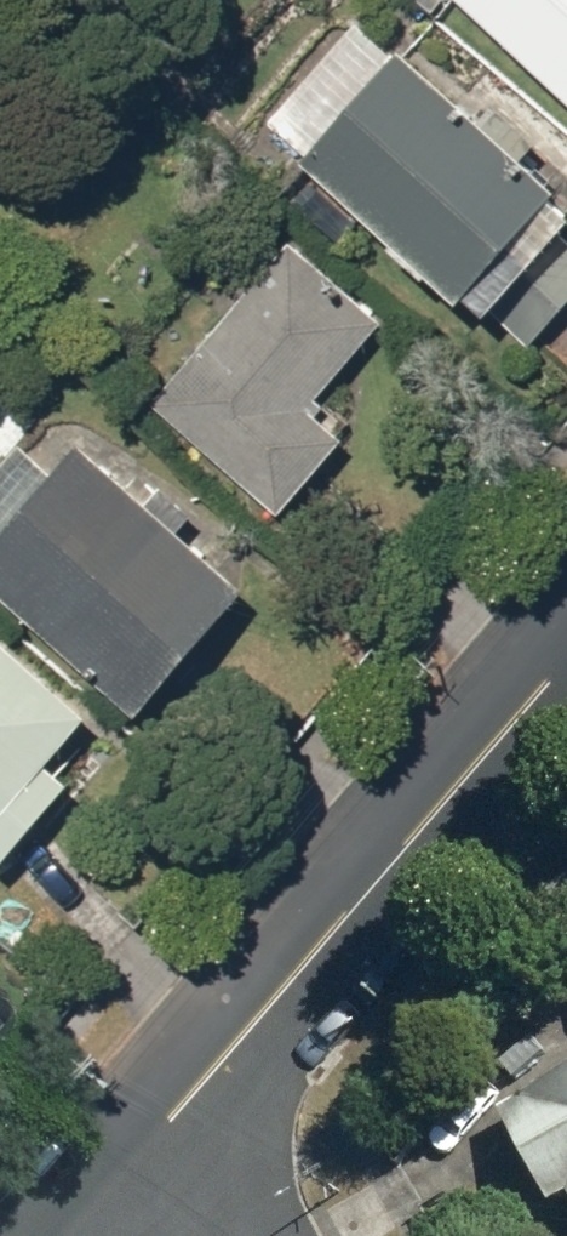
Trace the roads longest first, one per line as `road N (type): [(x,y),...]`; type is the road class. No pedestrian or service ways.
road 1 (residential): [(178,1104),(566,646)]
road 2 (residential): [(48,1235),(178,1104)]
road 3 (residential): [(252,1235),(178,1104)]

